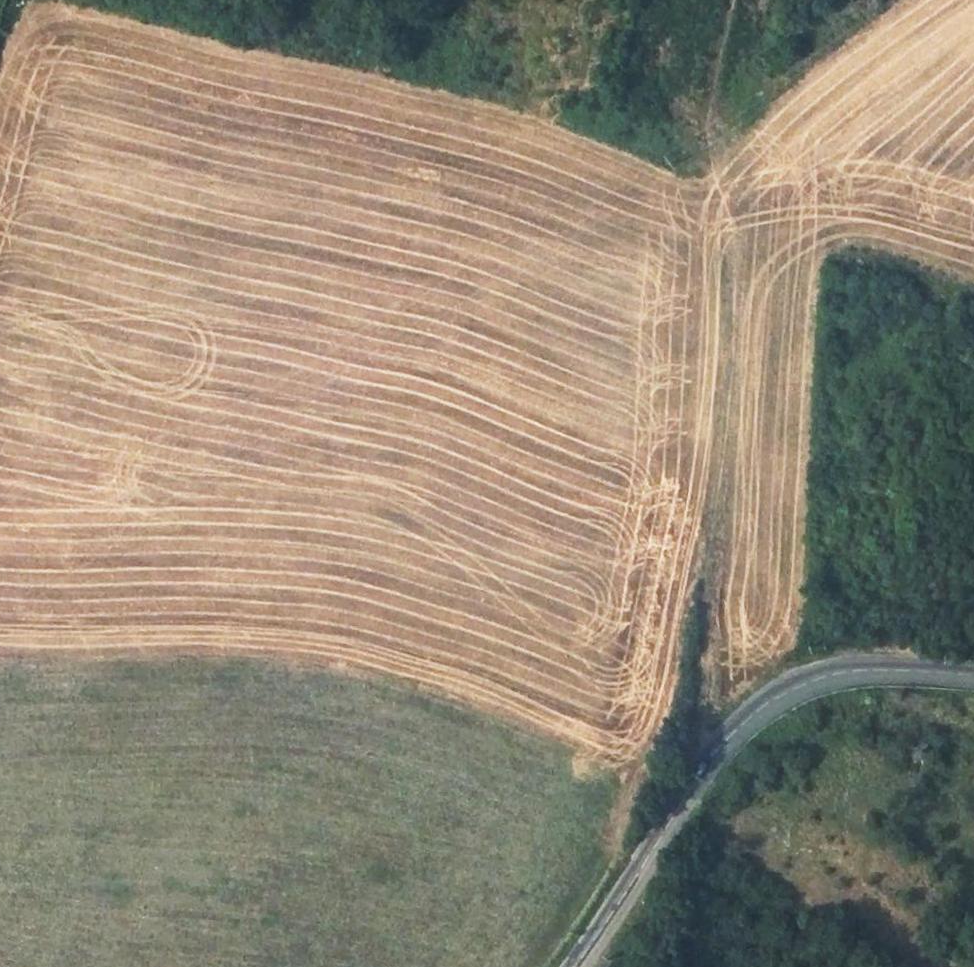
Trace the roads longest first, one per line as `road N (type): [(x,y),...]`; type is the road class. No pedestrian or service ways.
road 1 (track): [(728,0),(710,73),(723,206),(699,766)]
road 2 (unclassified): [(973,686),(836,673),(755,703),(688,778),(572,966)]

